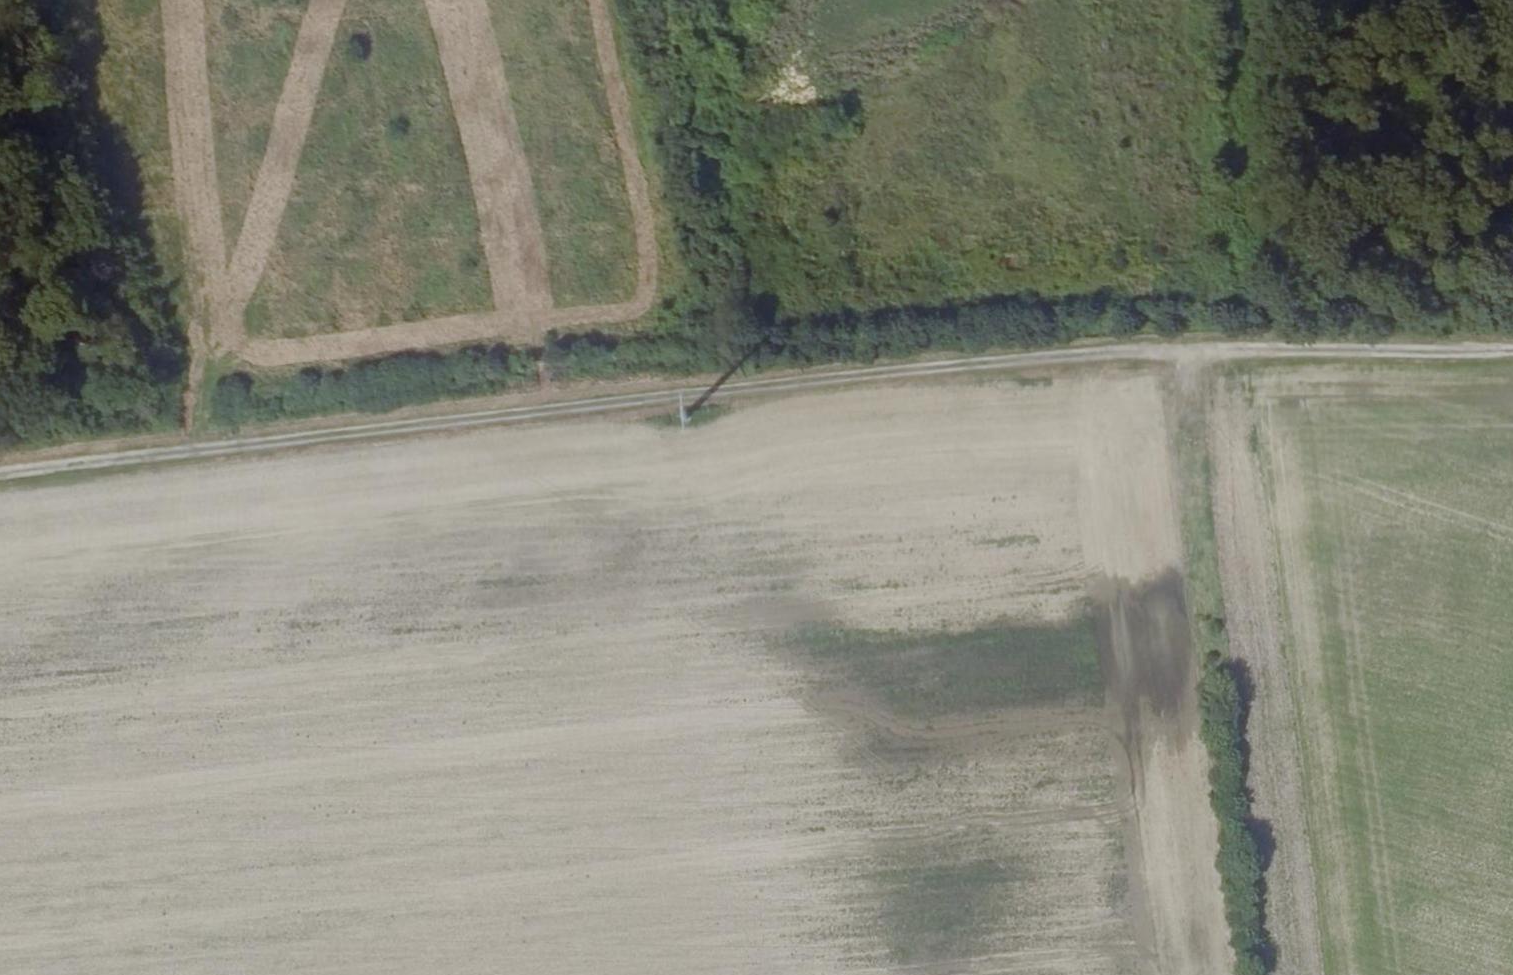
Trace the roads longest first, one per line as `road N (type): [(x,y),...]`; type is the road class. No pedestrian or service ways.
road 1 (track): [(0,484),(1173,355),(1512,350)]
road 2 (track): [(1250,974),(1173,355)]

